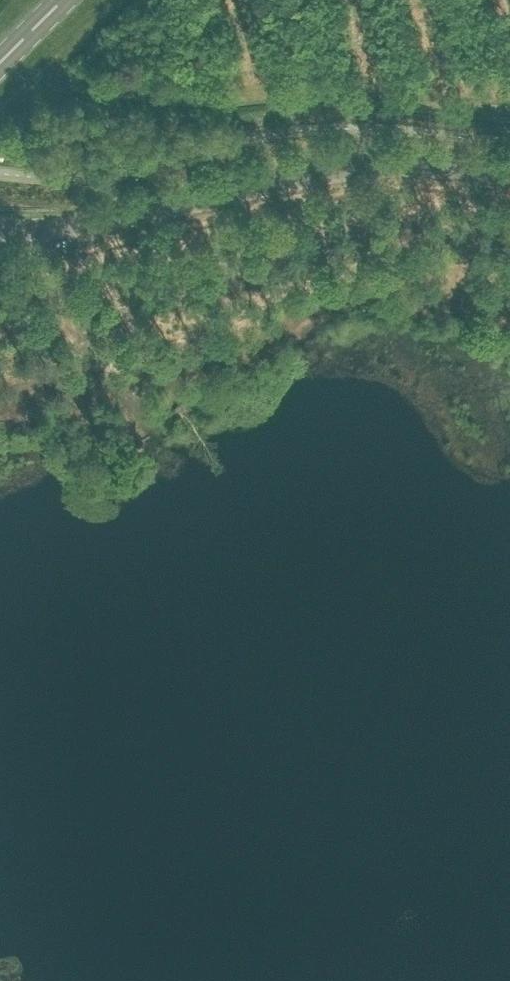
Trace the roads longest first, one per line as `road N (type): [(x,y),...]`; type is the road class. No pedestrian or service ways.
road 1 (tertiary): [(509,170),(363,164),(83,223),(0,226)]

